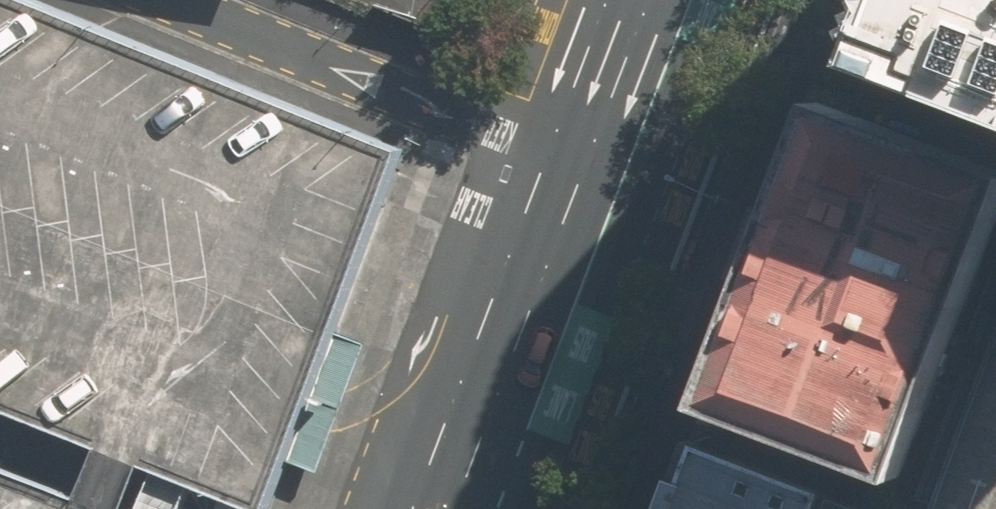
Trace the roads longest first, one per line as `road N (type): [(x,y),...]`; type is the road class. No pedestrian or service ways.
road 1 (residential): [(175,0),(583,163)]
road 2 (primary): [(583,163),(453,508)]
road 3 (primary): [(644,0),(583,163)]

